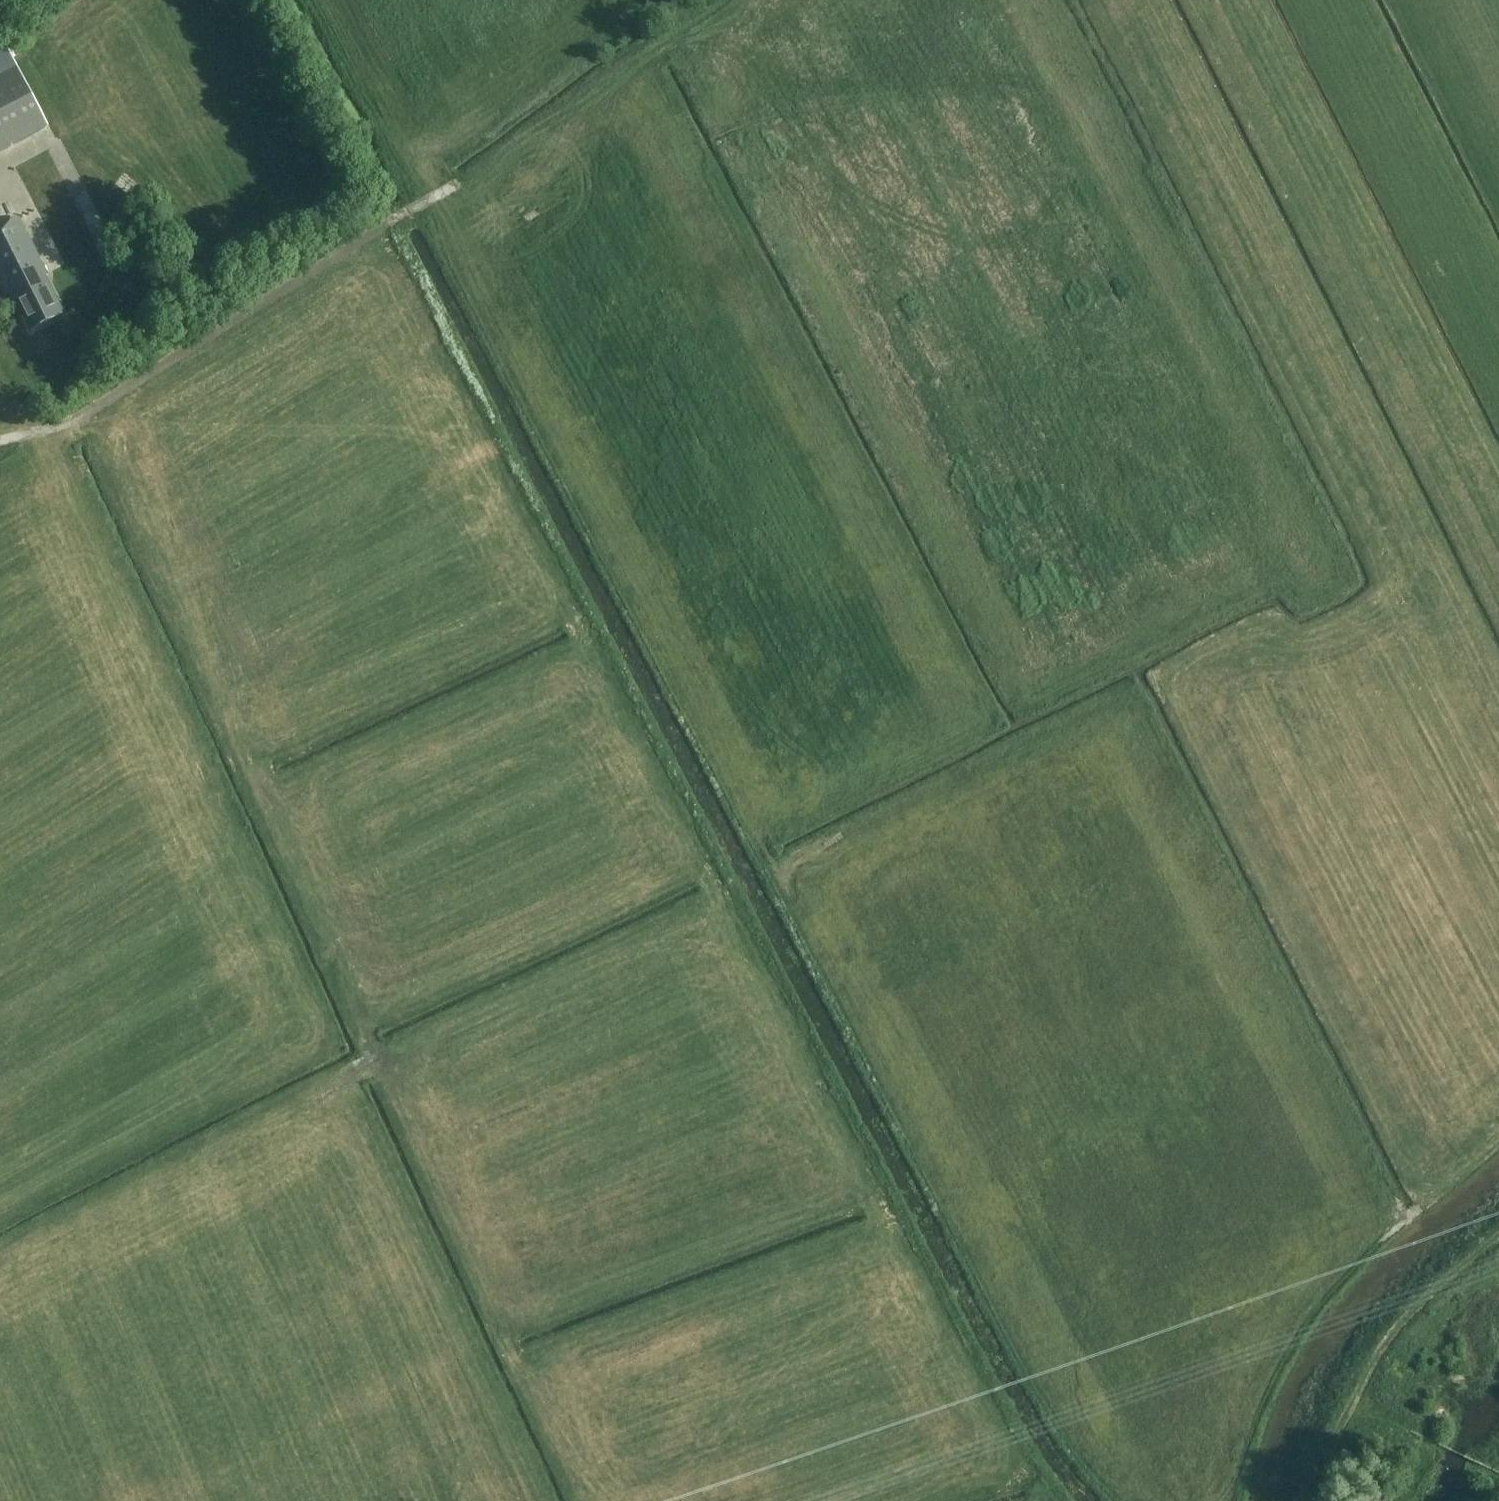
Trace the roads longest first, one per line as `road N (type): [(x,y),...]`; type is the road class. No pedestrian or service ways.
road 1 (track): [(446,195),(69,425),(0,443)]
road 2 (track): [(1498,1236),(1419,1306),(1357,1383),(1314,1500)]

